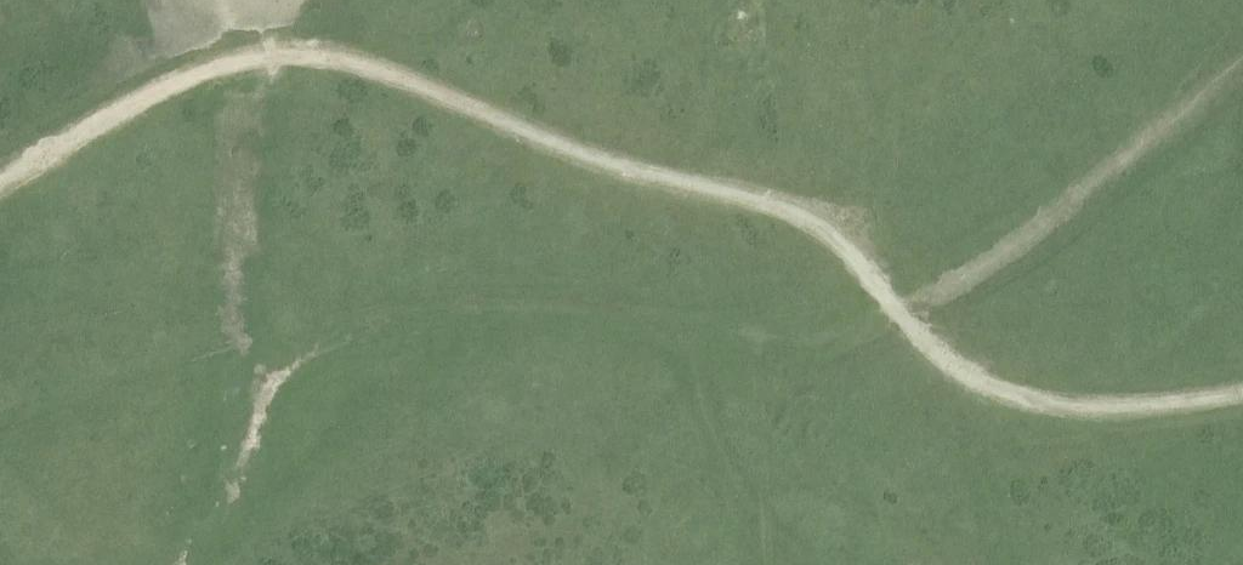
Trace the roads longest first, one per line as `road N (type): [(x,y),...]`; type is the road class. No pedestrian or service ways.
road 1 (track): [(0,180),(208,68),(289,54),(383,69),(613,166),(812,219),(943,356),(1027,398),(1148,405),(1242,392)]
road 2 (track): [(189,564),(213,525),(266,388),(341,335),(443,304),(564,308),(802,339),(869,328),(1025,237),(1242,49)]
road 3 (track): [(768,564),(764,521),(667,327)]

